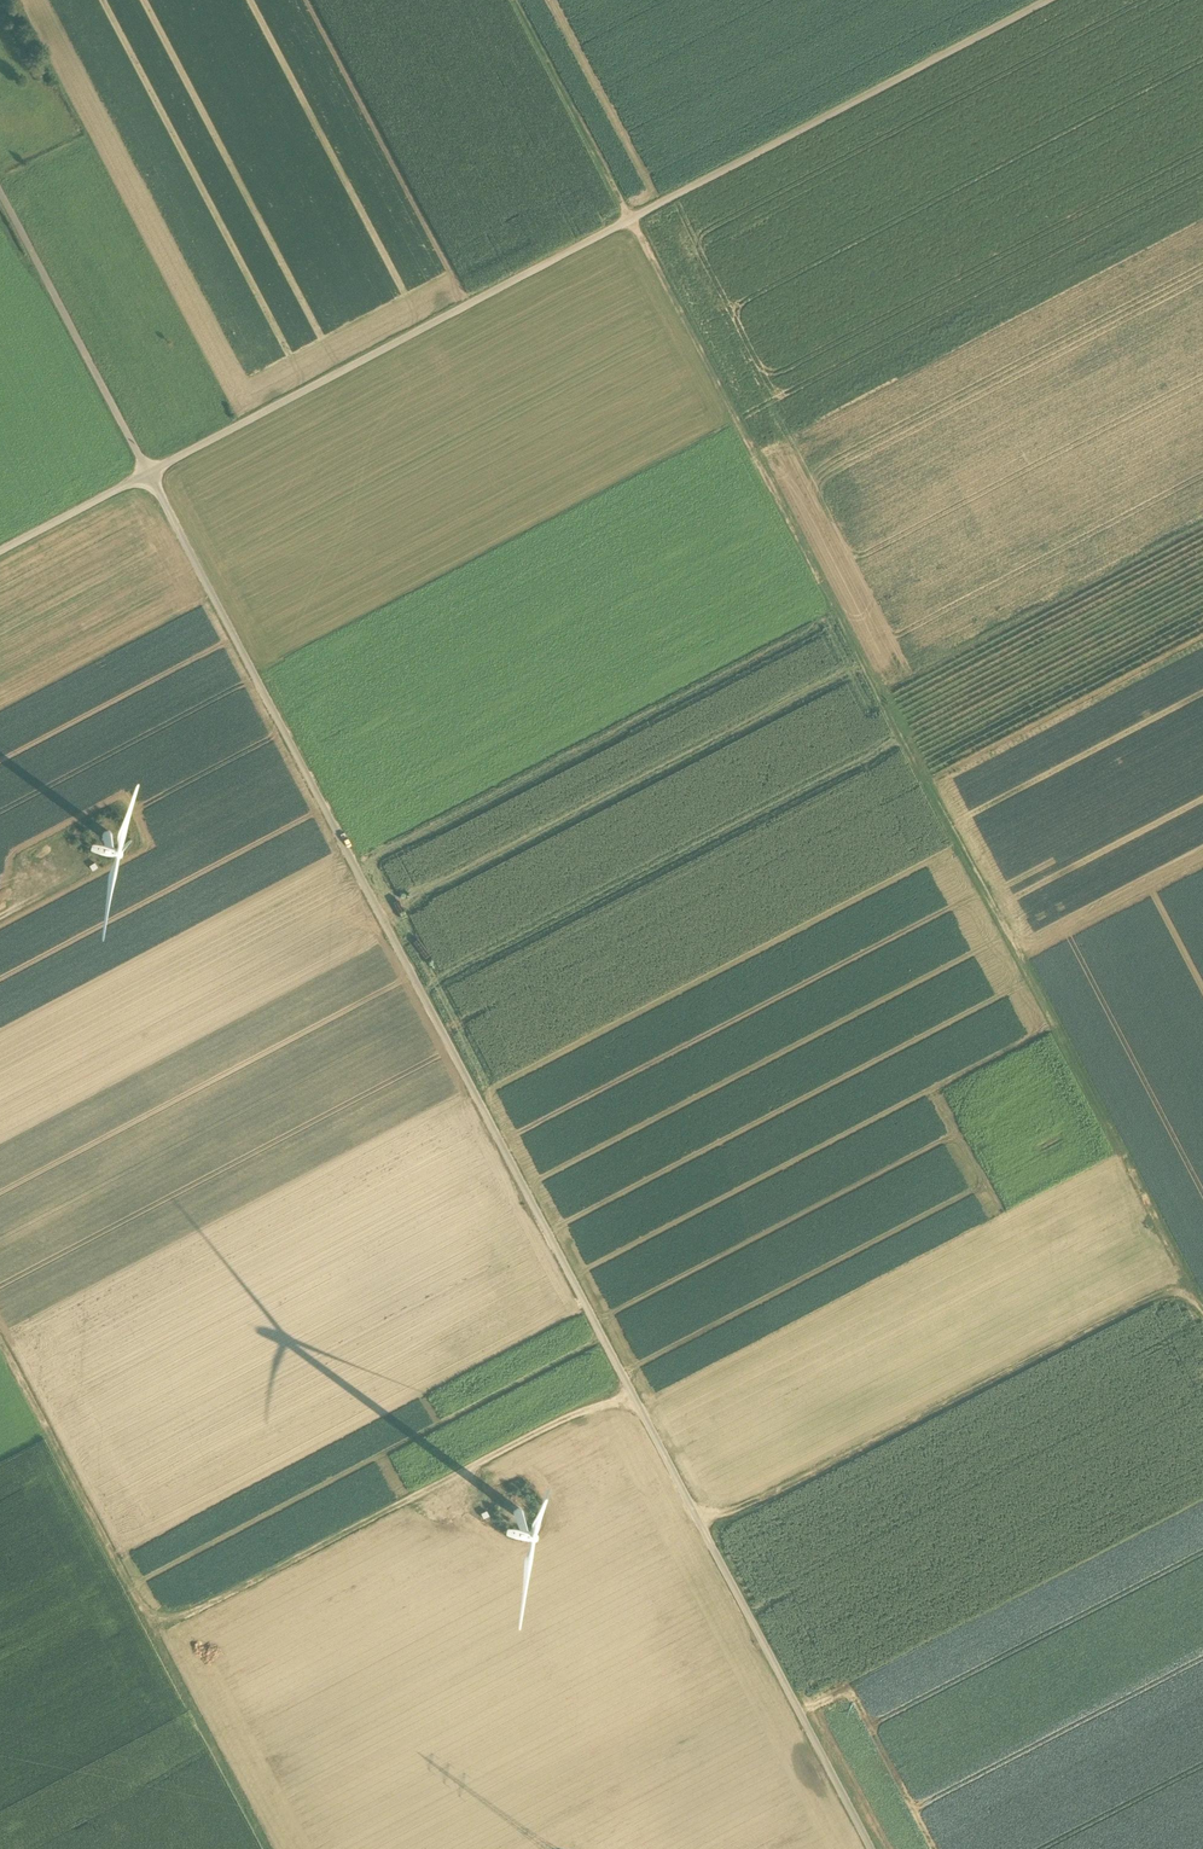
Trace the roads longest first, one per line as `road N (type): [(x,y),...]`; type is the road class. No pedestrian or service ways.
road 1 (track): [(0,190),(871,1848)]
road 2 (track): [(514,0),(1202,1314)]
road 3 (track): [(0,550),(1047,0)]
road 4 (track): [(1202,1314),(1158,1292),(704,1532)]
road 5 (track): [(154,1630),(627,1384)]
road 6 (track): [(0,1338),(154,1630)]
road 7 (track): [(268,1848),(154,1630)]

